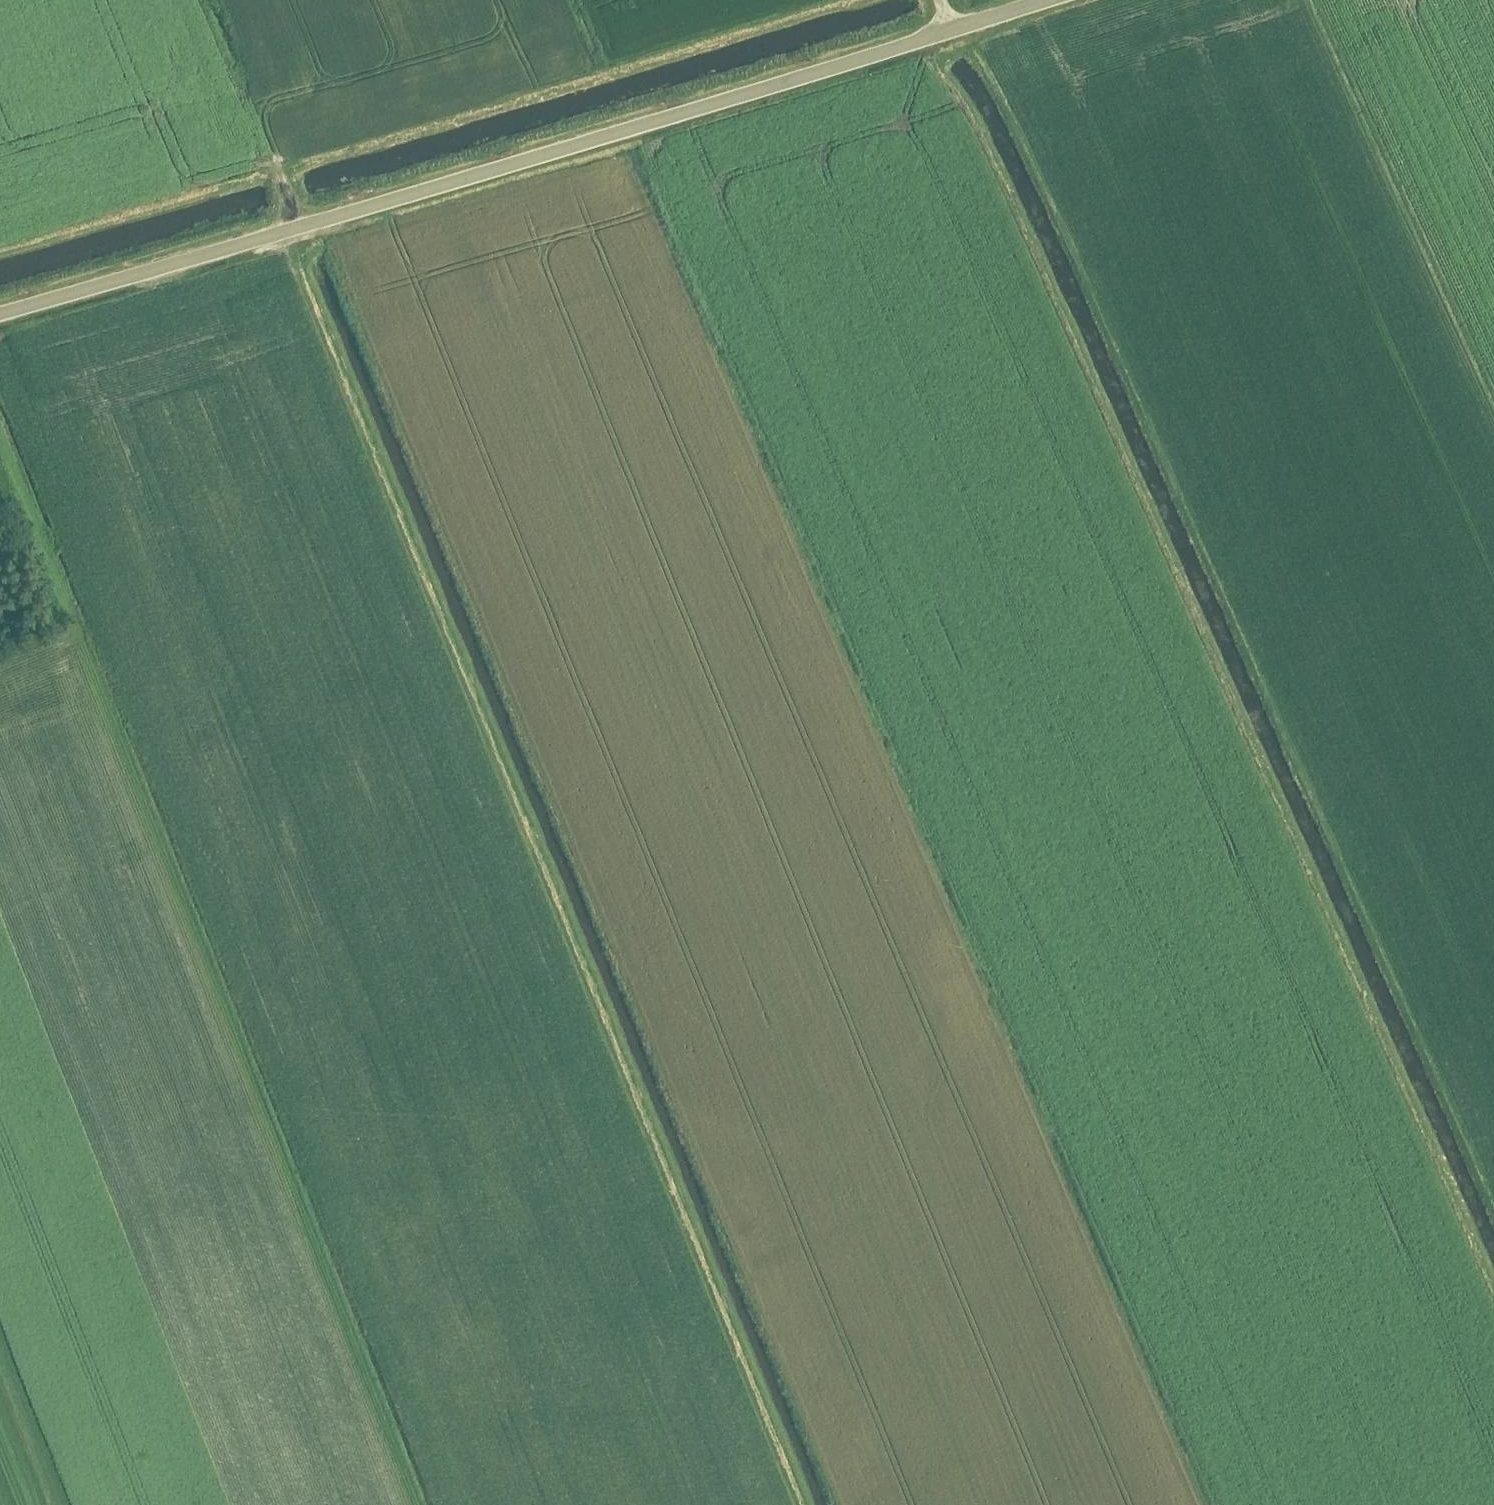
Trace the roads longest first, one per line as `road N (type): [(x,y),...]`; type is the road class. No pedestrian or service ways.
road 1 (unclassified): [(0,313),(1045,0)]

